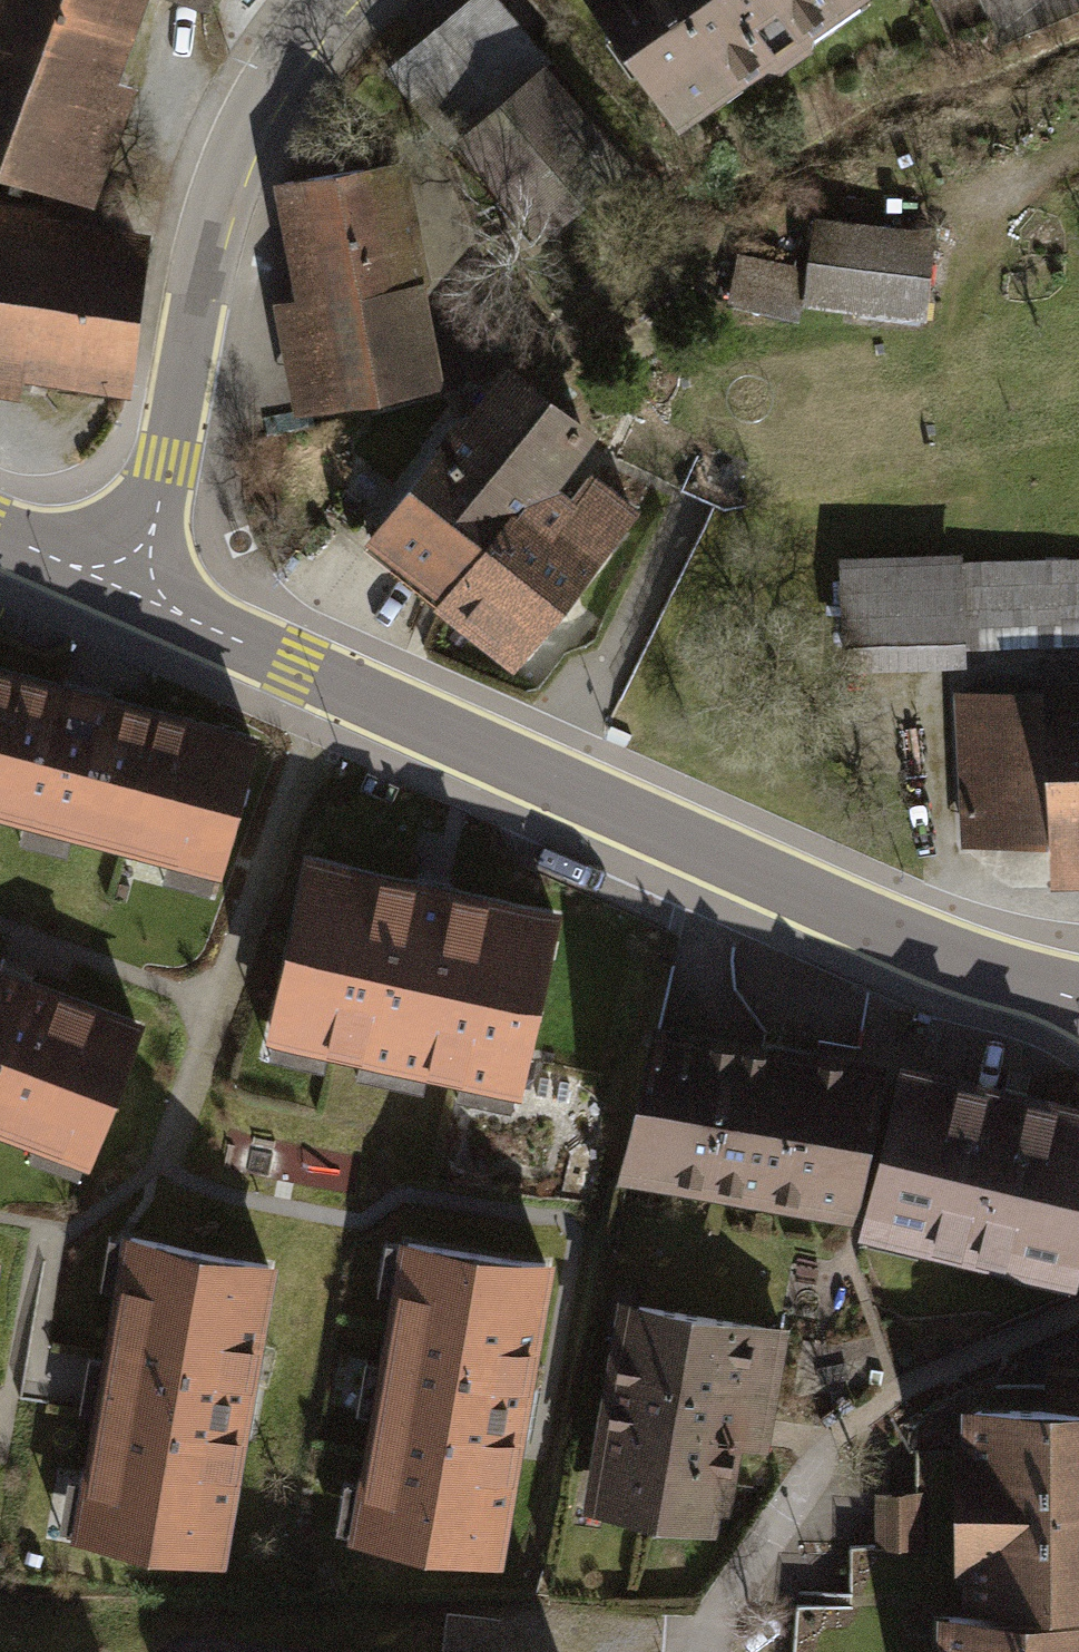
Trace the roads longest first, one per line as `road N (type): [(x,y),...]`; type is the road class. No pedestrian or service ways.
road 1 (tertiary): [(1078,995),(898,934),(123,591)]
road 2 (tertiary): [(334,0),(276,71),(231,154),(198,271),(168,472),(123,591)]
road 3 (residential): [(822,1455),(717,1619),(716,1651)]
road 4 (tertiary): [(123,591),(0,535)]

